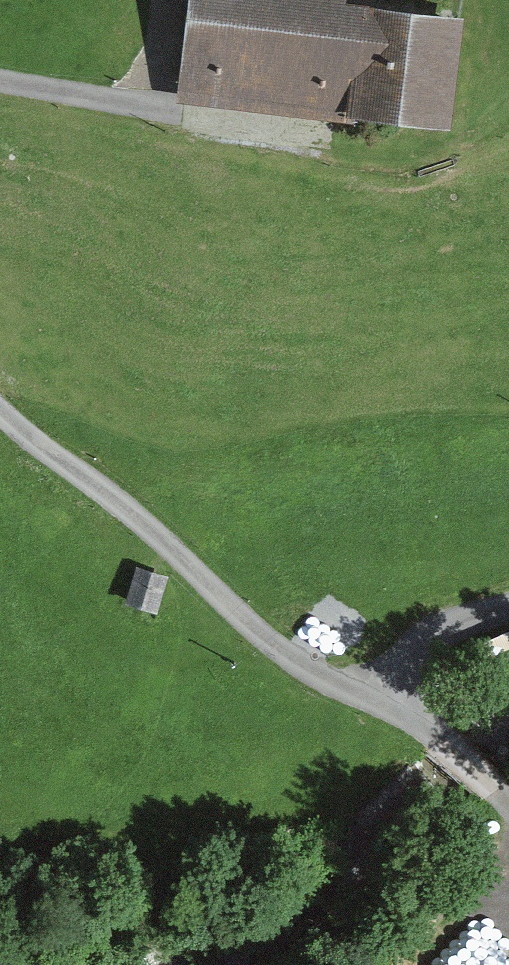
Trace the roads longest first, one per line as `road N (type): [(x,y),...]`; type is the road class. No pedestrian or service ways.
road 1 (track): [(382,694),(311,675),(0,409)]
road 2 (track): [(0,86),(330,146)]
road 3 (track): [(508,808),(382,694)]
road 4 (track): [(382,694),(433,636),(508,603)]

